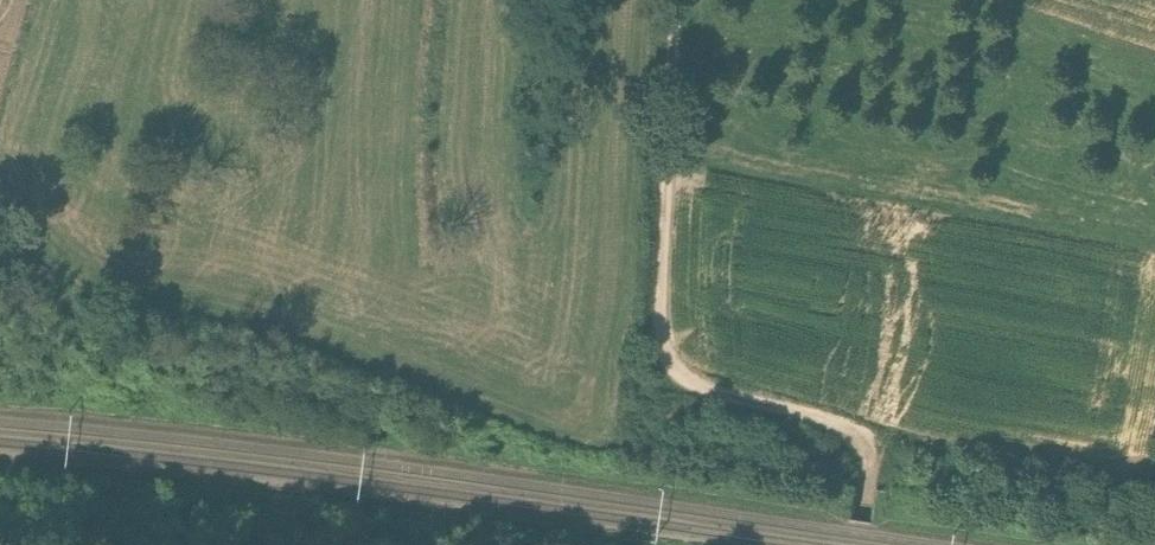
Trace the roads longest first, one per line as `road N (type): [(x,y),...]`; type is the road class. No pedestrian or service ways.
road 1 (track): [(669,0),(659,345),(668,374),(853,438),(865,461),(861,516)]

